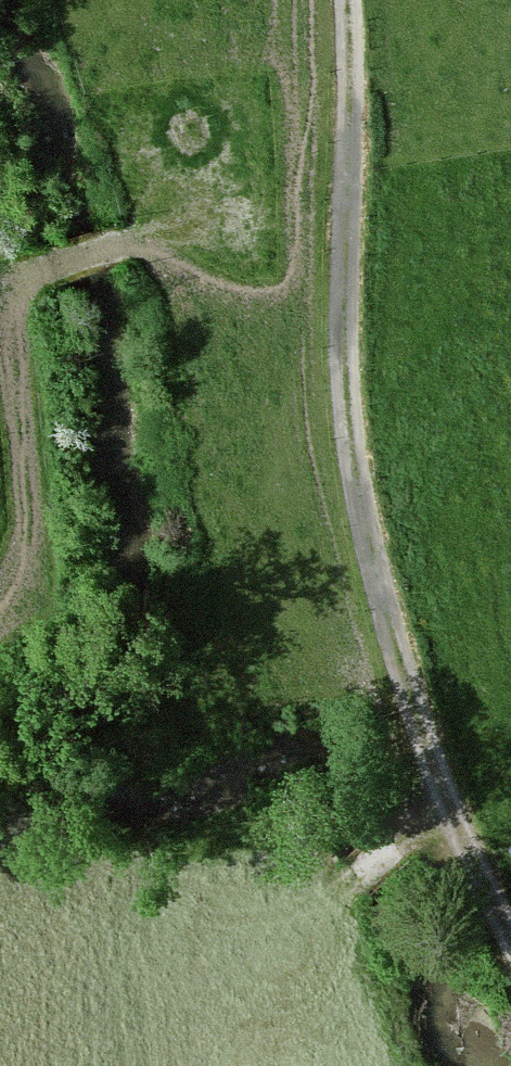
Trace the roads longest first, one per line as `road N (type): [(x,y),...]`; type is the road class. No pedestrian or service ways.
road 1 (track): [(340,0),(343,469),(445,808),(510,938)]
road 2 (track): [(342,229),(166,229),(0,276)]
road 3 (track): [(445,808),(251,970)]

